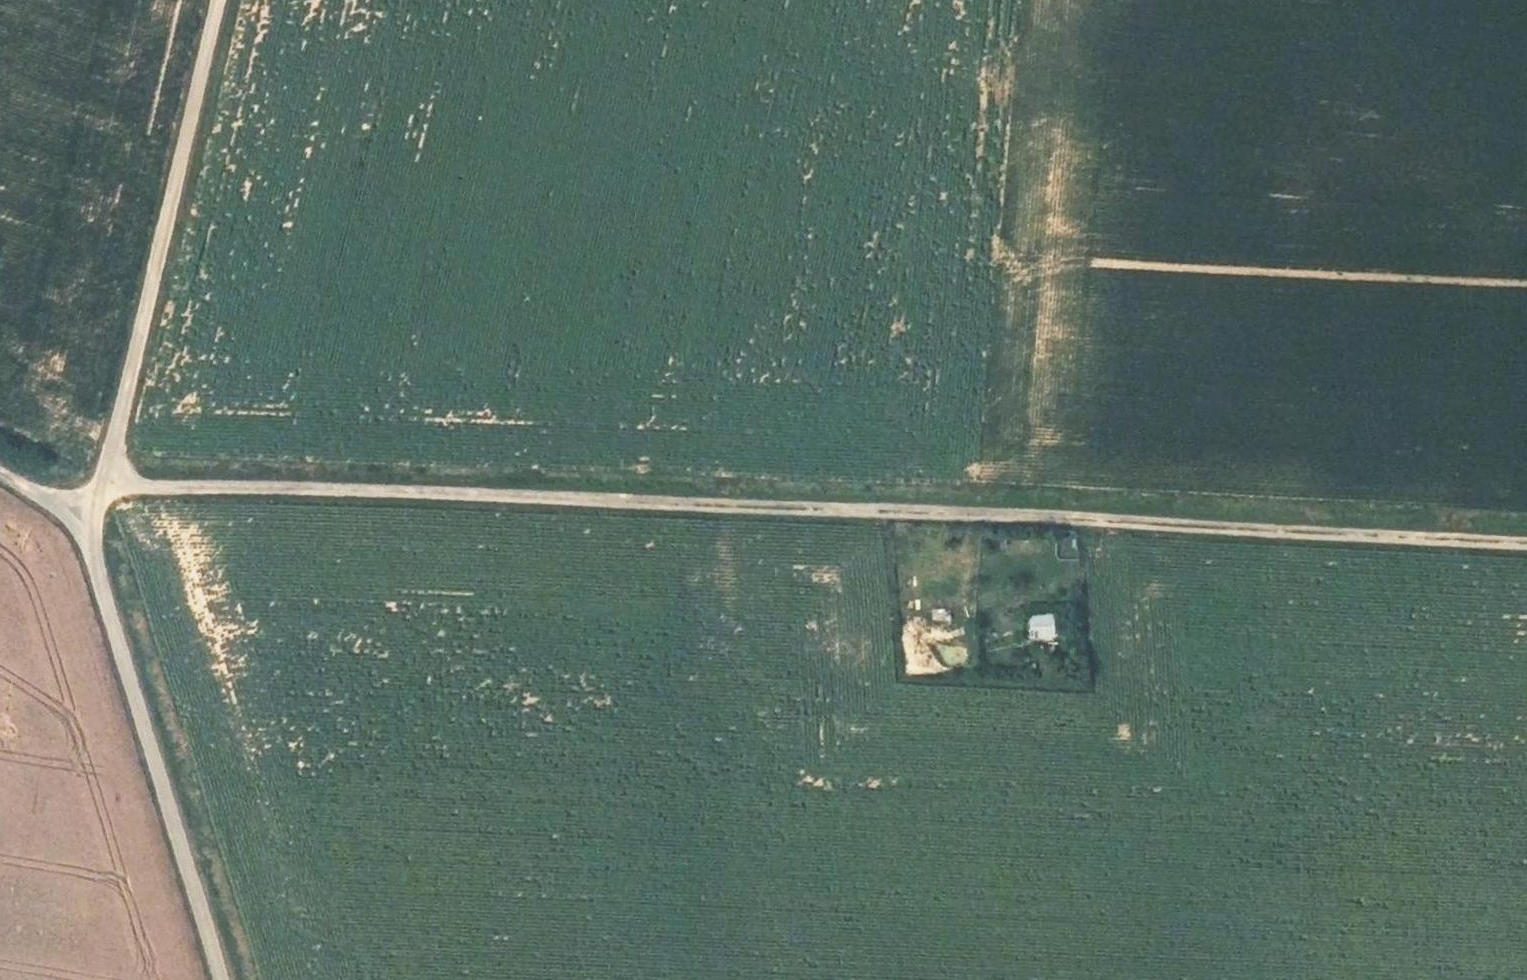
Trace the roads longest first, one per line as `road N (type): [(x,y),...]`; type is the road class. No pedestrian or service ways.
road 1 (track): [(101,483),(1526,546)]
road 2 (unclassified): [(221,0),(118,432),(86,522)]
road 3 (unclassified): [(86,522),(220,979)]

